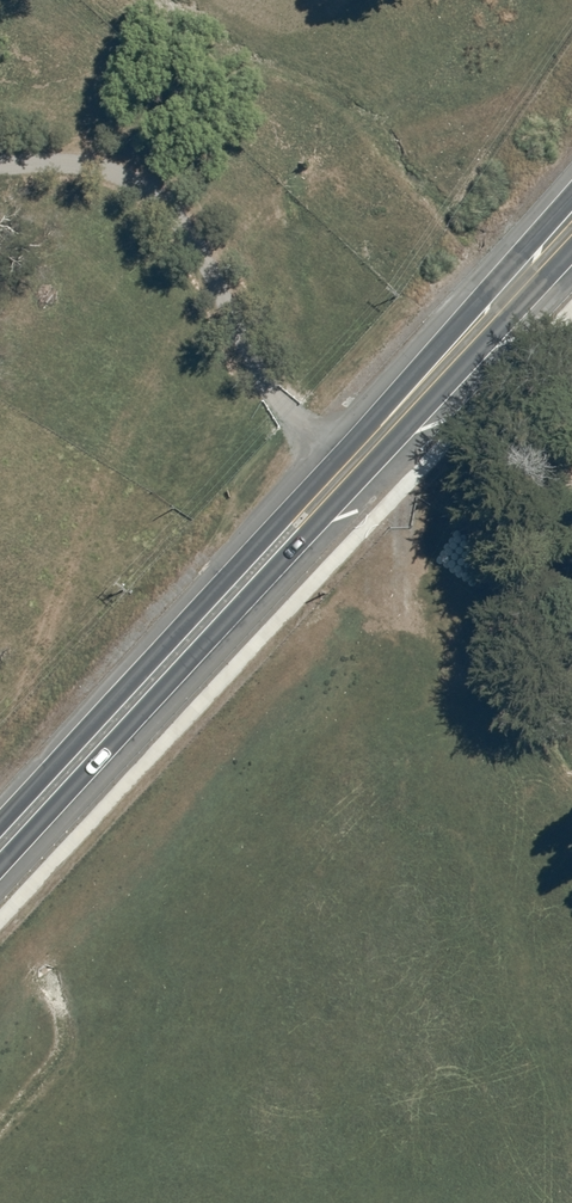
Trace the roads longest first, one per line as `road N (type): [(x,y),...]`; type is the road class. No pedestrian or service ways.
road 1 (trunk): [(0,824),(333,467),(571,193)]
road 2 (trunk): [(571,250),(0,868)]

